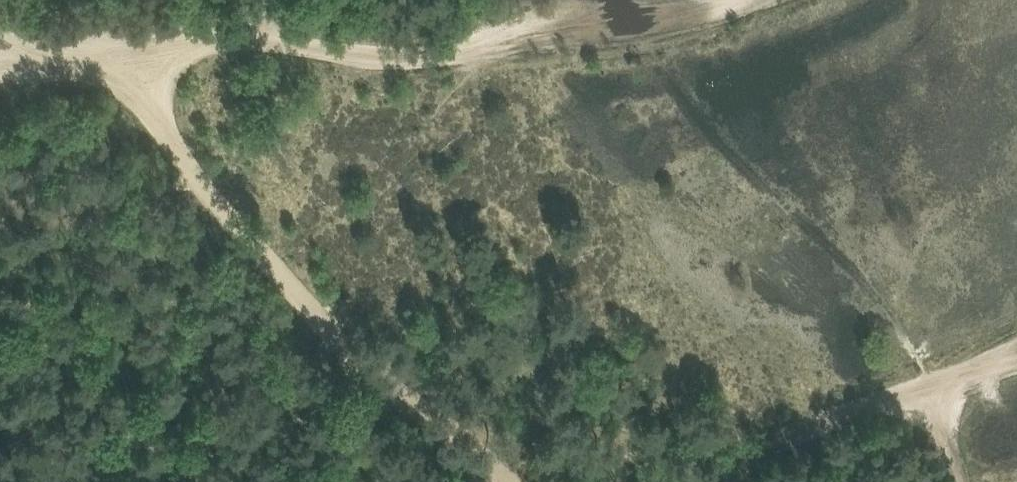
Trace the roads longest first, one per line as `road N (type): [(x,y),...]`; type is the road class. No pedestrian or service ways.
road 1 (track): [(0,11),(131,47),(132,68),(339,323),(496,481)]
road 2 (track): [(131,47),(204,45),(335,63),(630,28),(714,0)]
road 3 (track): [(1016,358),(704,481)]

